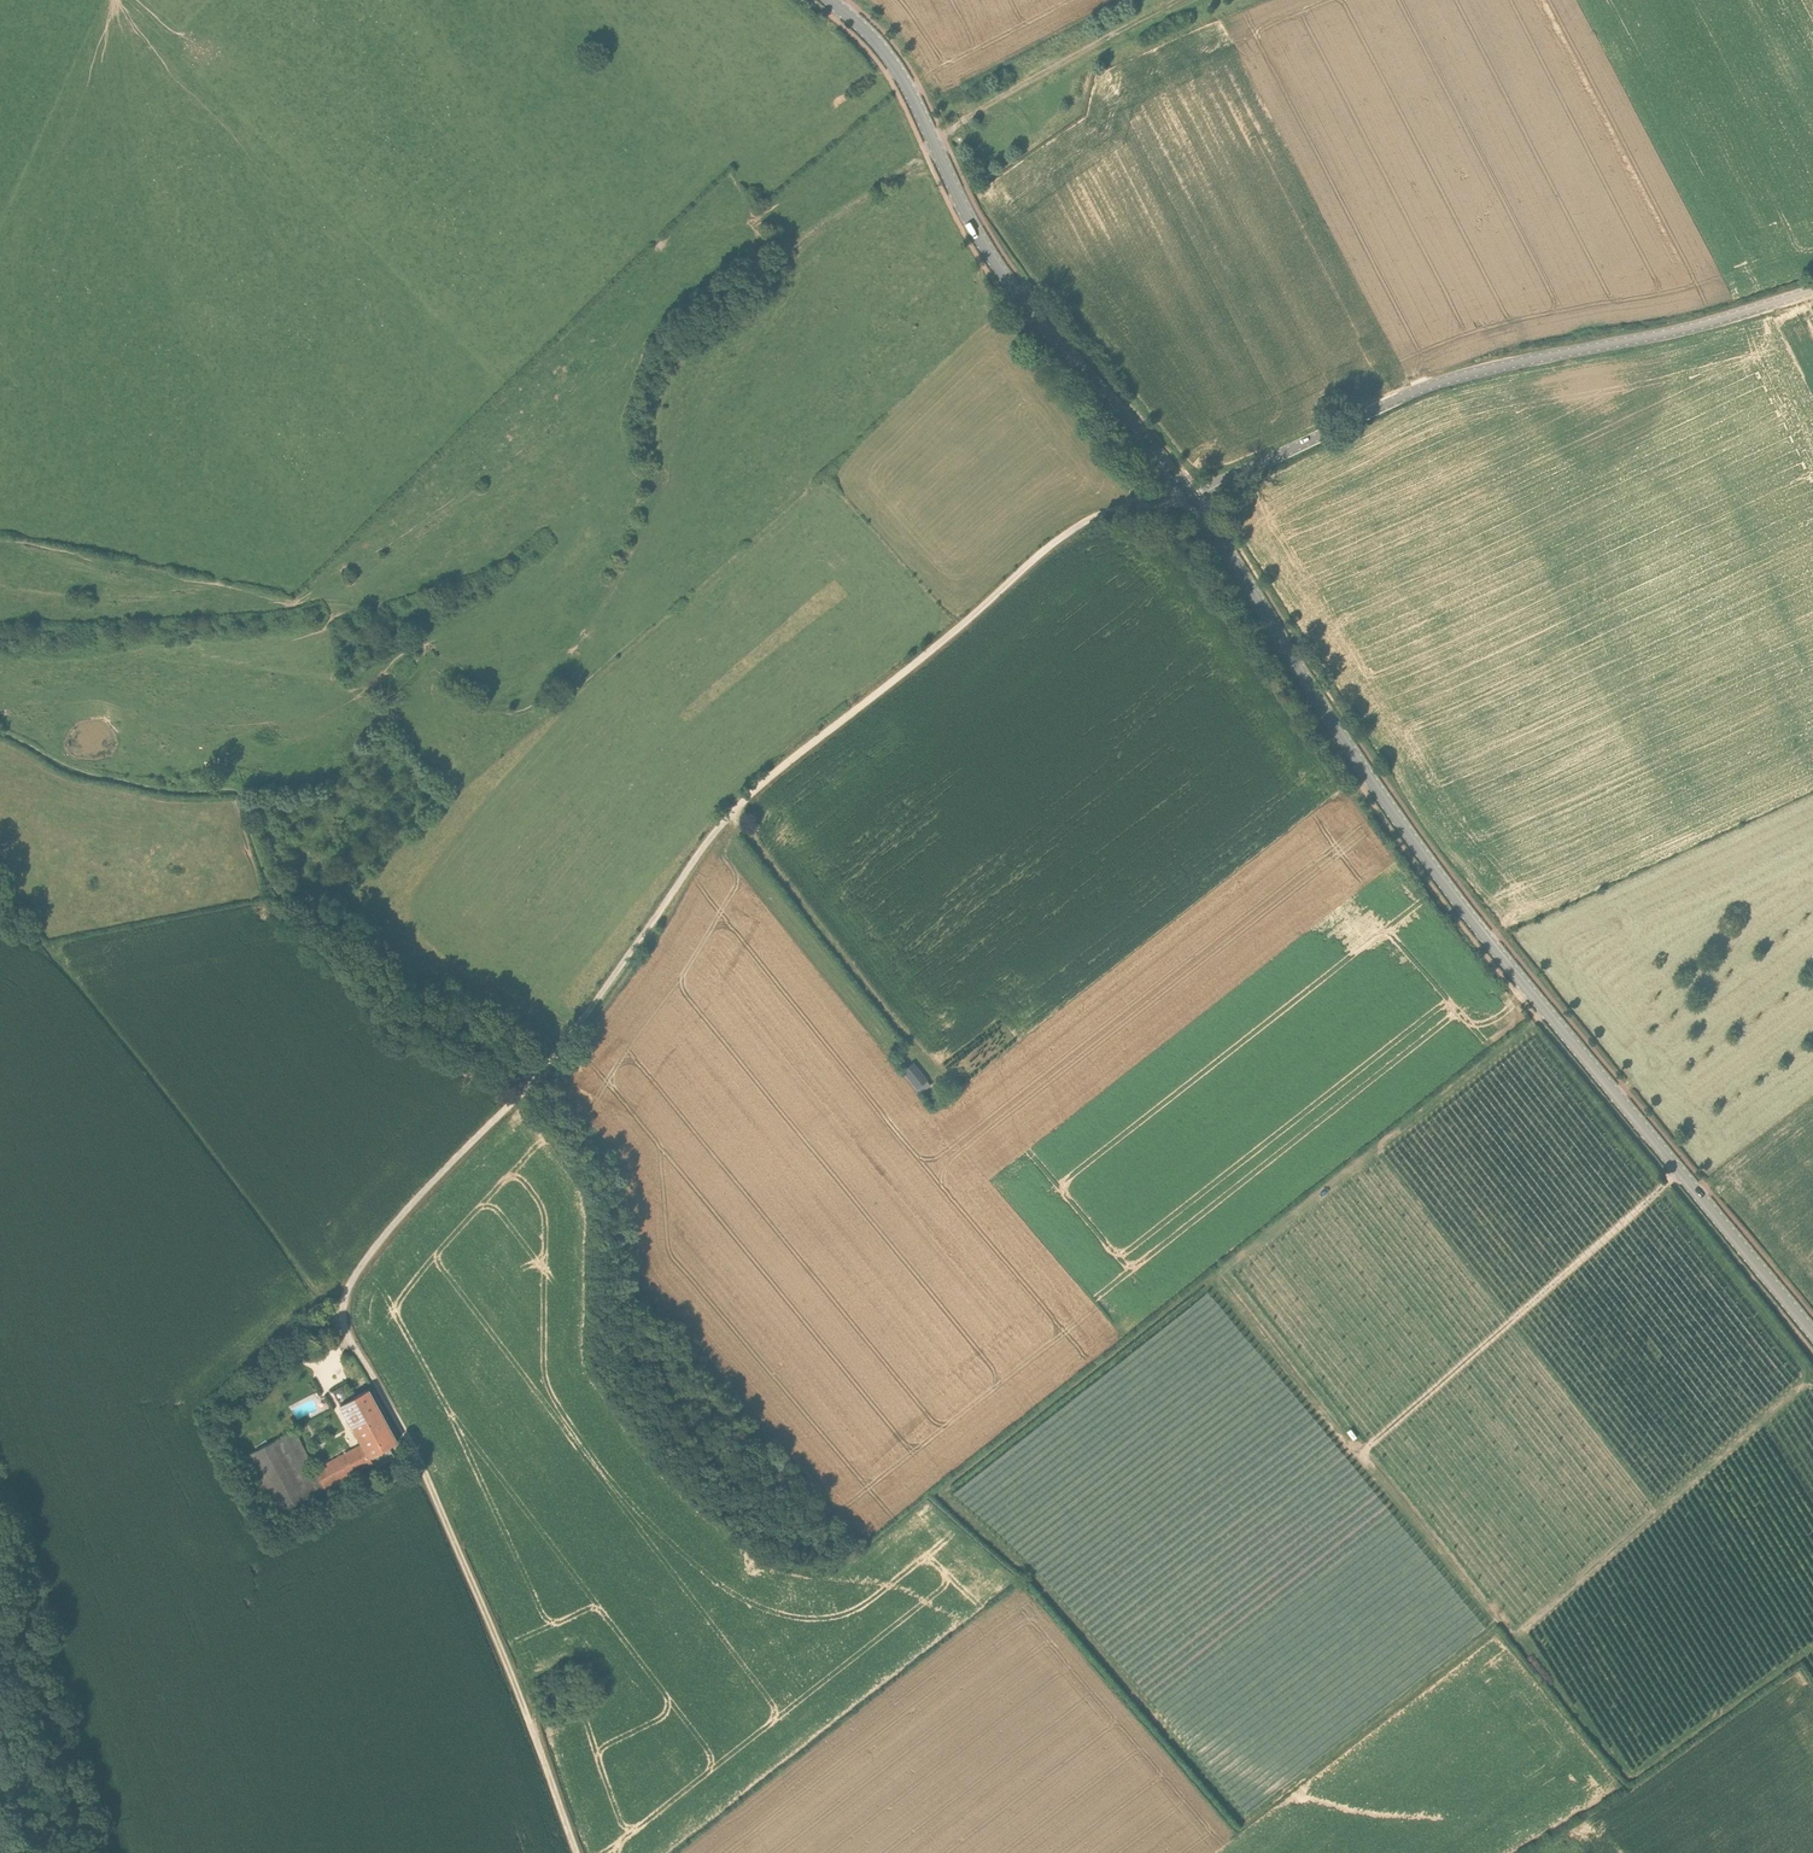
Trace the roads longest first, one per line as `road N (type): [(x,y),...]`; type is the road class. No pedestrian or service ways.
road 1 (secondary): [(1812,1335),(1435,872),(1192,500)]
road 2 (track): [(532,1081),(713,834),(757,788),(1060,537),(1114,511),(1192,500)]
road 3 (unclassified): [(1192,500),(1437,383),(1681,330),(1812,290)]
road 4 (secondary): [(1192,500),(1005,277),(902,77),(829,0)]
road 5 (track): [(577,1852),(488,1618),(343,1323)]
road 6 (track): [(938,1081),(733,811)]
road 7 (track): [(343,1323),(349,1287),(367,1258),(532,1081)]
road 8 (track): [(1178,0),(955,127)]

